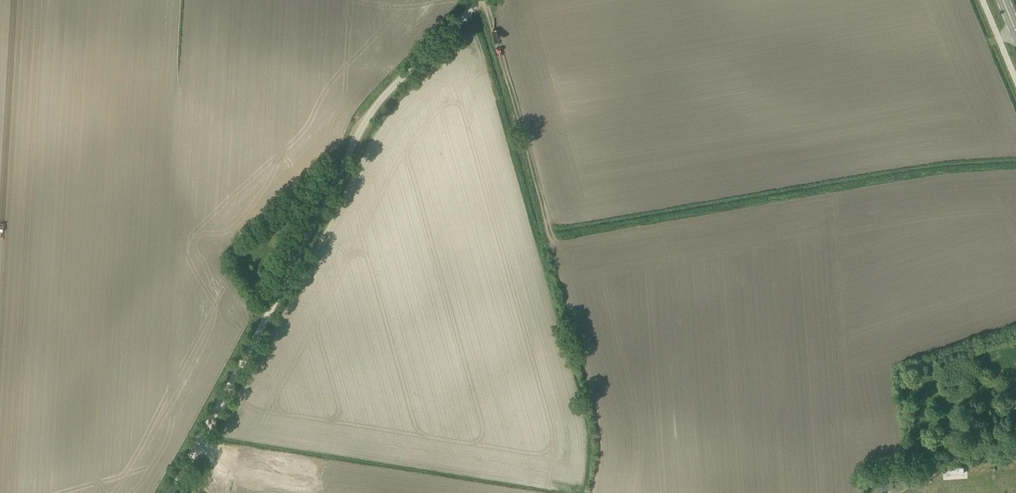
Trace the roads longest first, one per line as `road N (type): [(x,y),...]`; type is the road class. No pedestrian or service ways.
road 1 (unclassified): [(170,492),(369,114),(477,0)]

